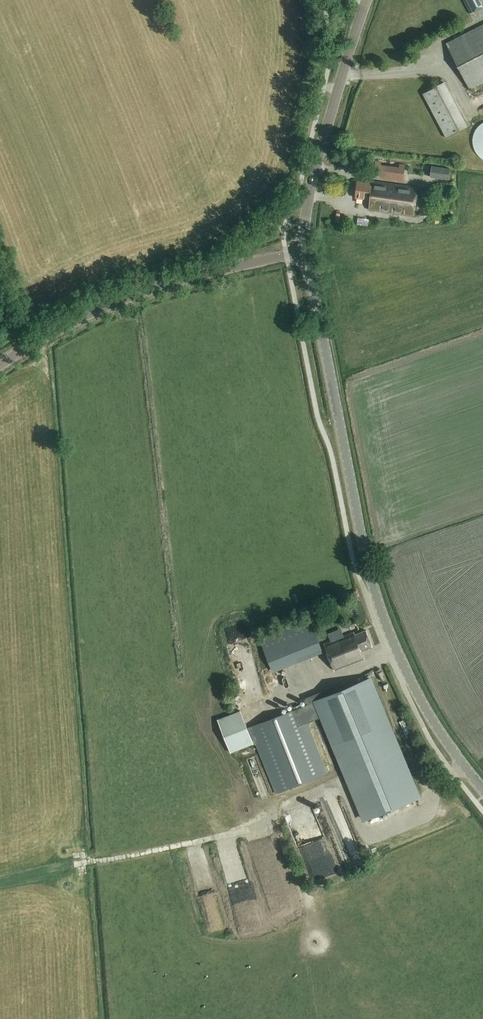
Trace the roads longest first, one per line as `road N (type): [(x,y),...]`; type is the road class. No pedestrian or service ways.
road 1 (tertiary): [(306,251),(379,606),(421,700),(482,791)]
road 2 (tertiary): [(0,367),(130,298),(306,251)]
road 3 (tertiary): [(367,0),(310,195),(306,251)]

